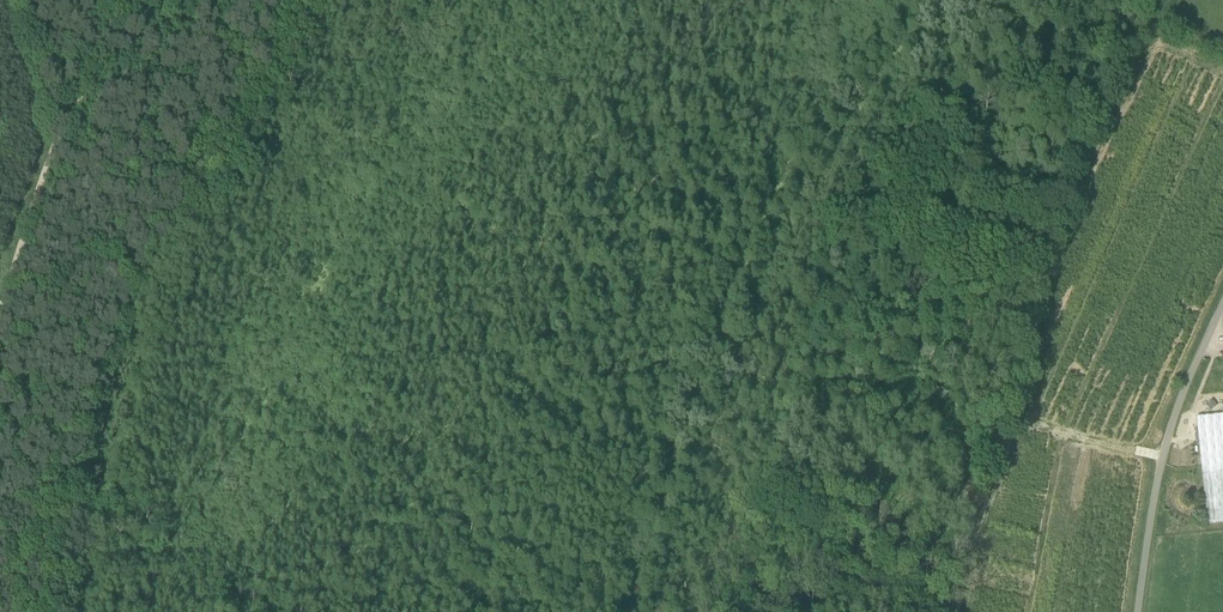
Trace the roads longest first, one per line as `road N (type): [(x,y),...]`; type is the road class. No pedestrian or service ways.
road 1 (track): [(136,0),(67,121),(0,313)]
road 2 (unclassified): [(1137,611),(1168,429),(1222,311)]

